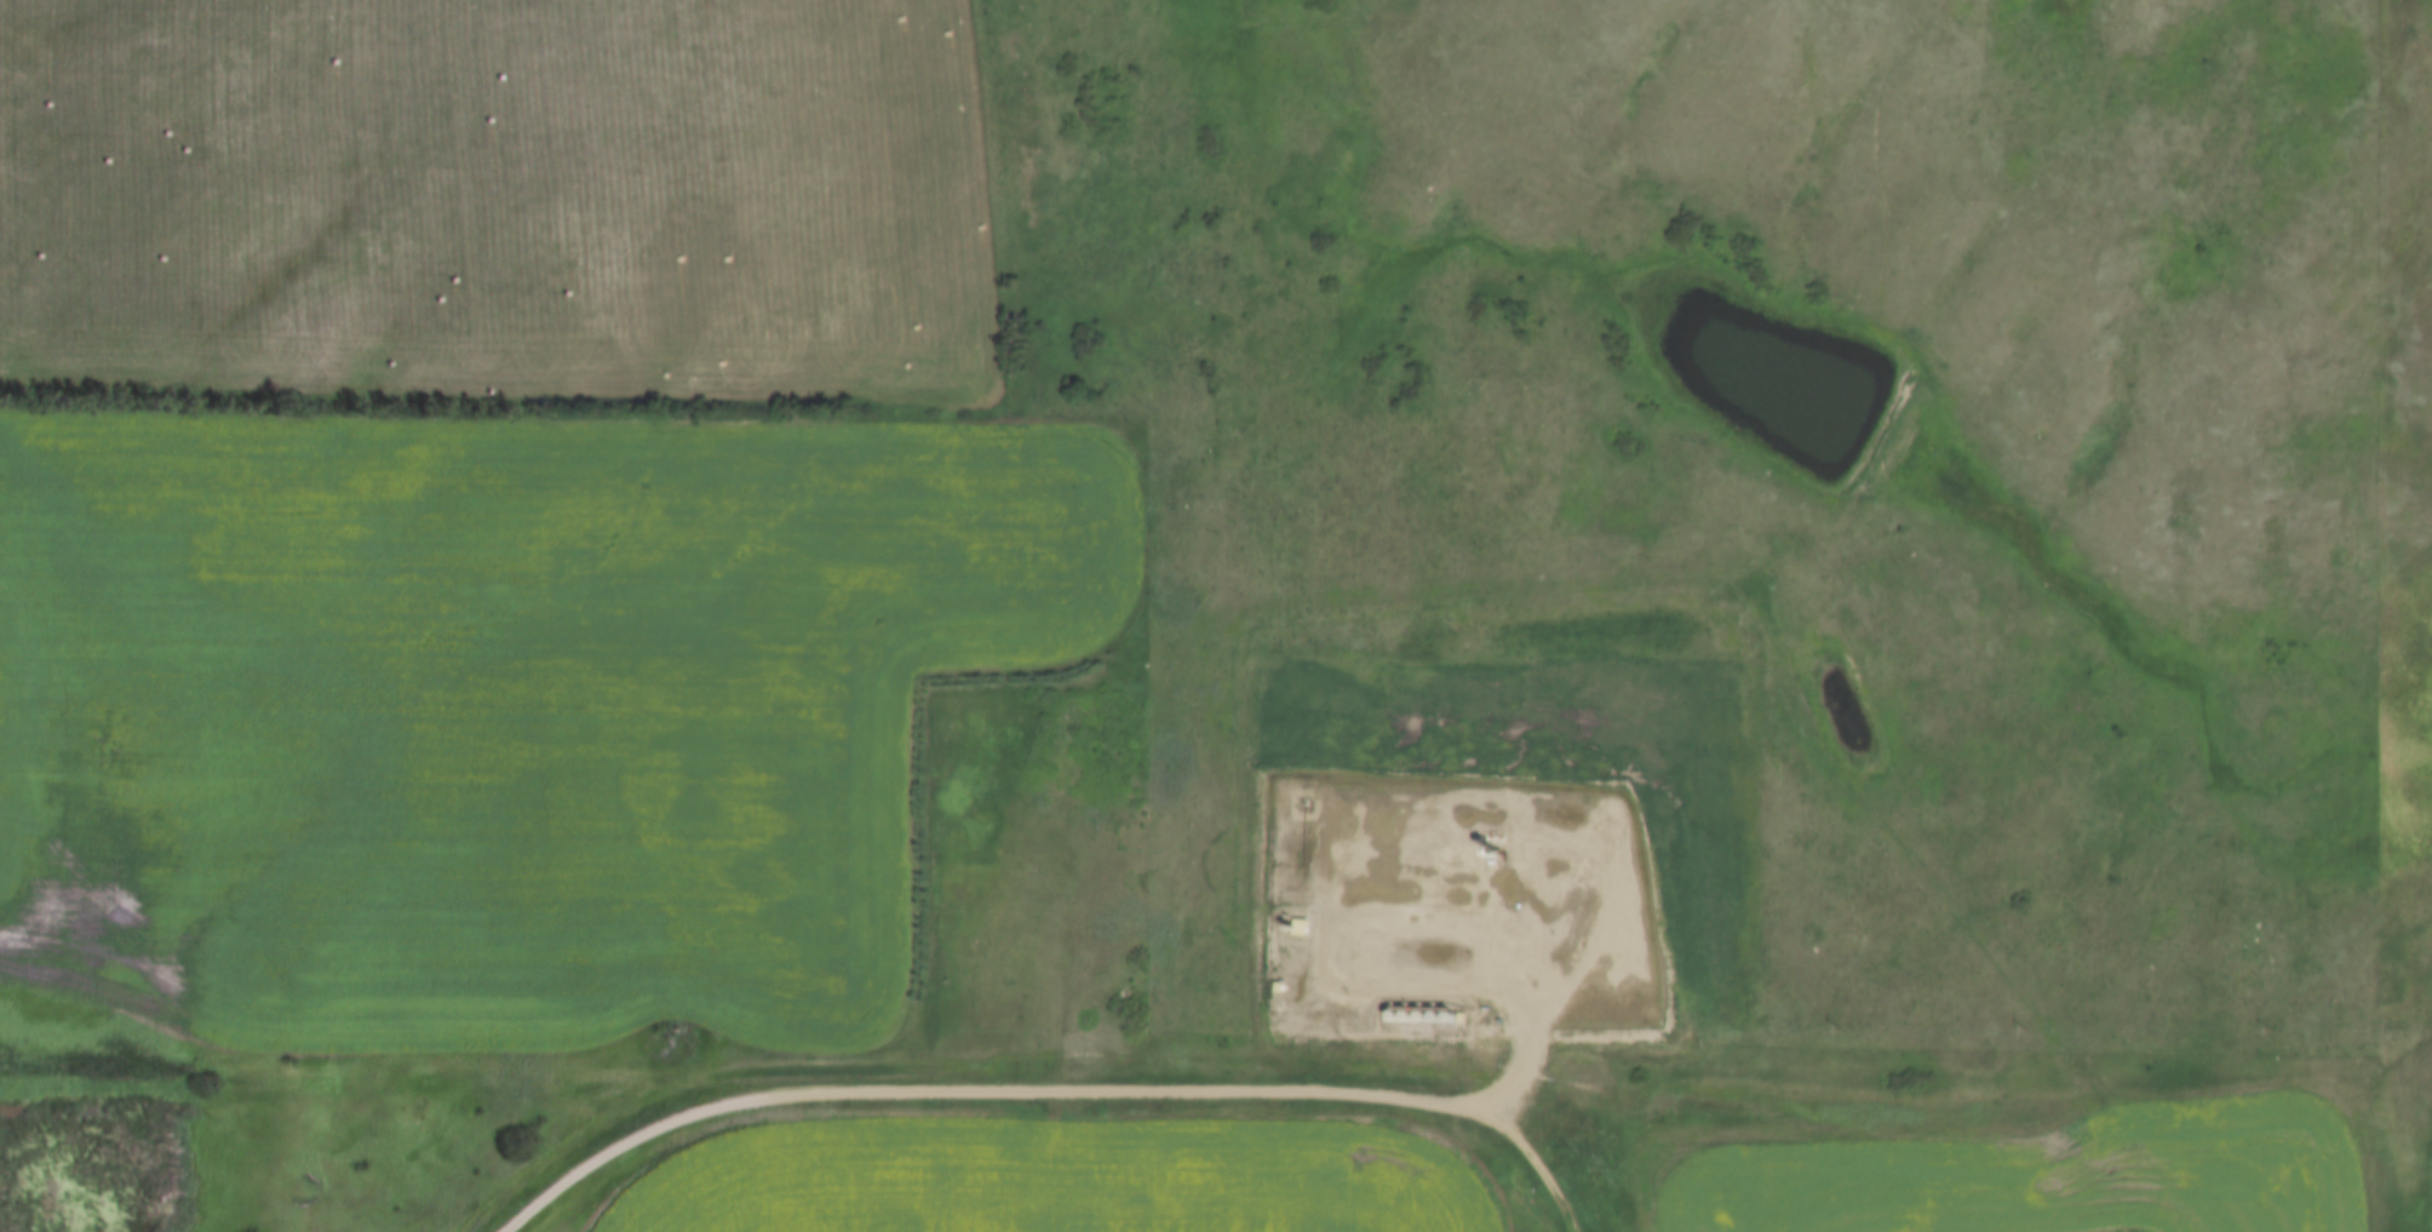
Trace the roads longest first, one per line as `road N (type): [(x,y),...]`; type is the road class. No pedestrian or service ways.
road 1 (track): [(1541,1186),(1516,1147),(1430,1093),(1329,1085),(788,1090),(678,1112),(498,1231)]

